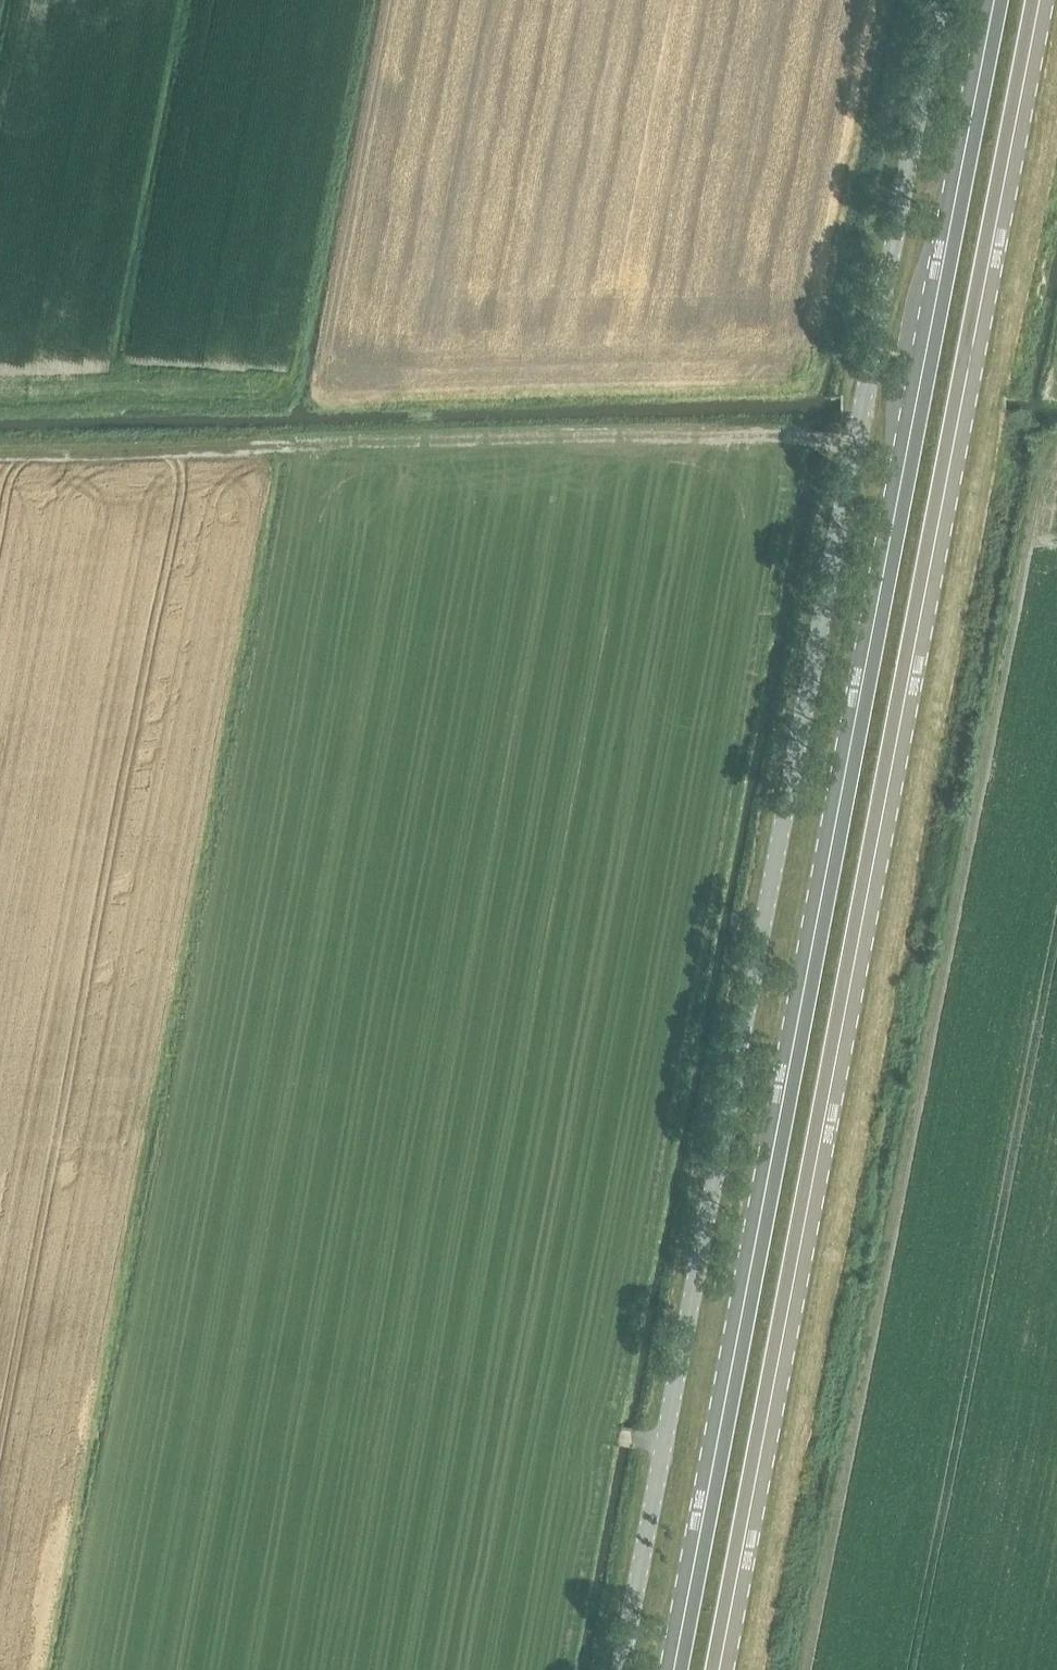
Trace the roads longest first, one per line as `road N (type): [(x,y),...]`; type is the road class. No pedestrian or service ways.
road 1 (primary): [(993,0),(671,1669)]
road 2 (primary): [(719,1669),(1040,0)]
road 3 (unclassified): [(620,1669),(940,0)]

